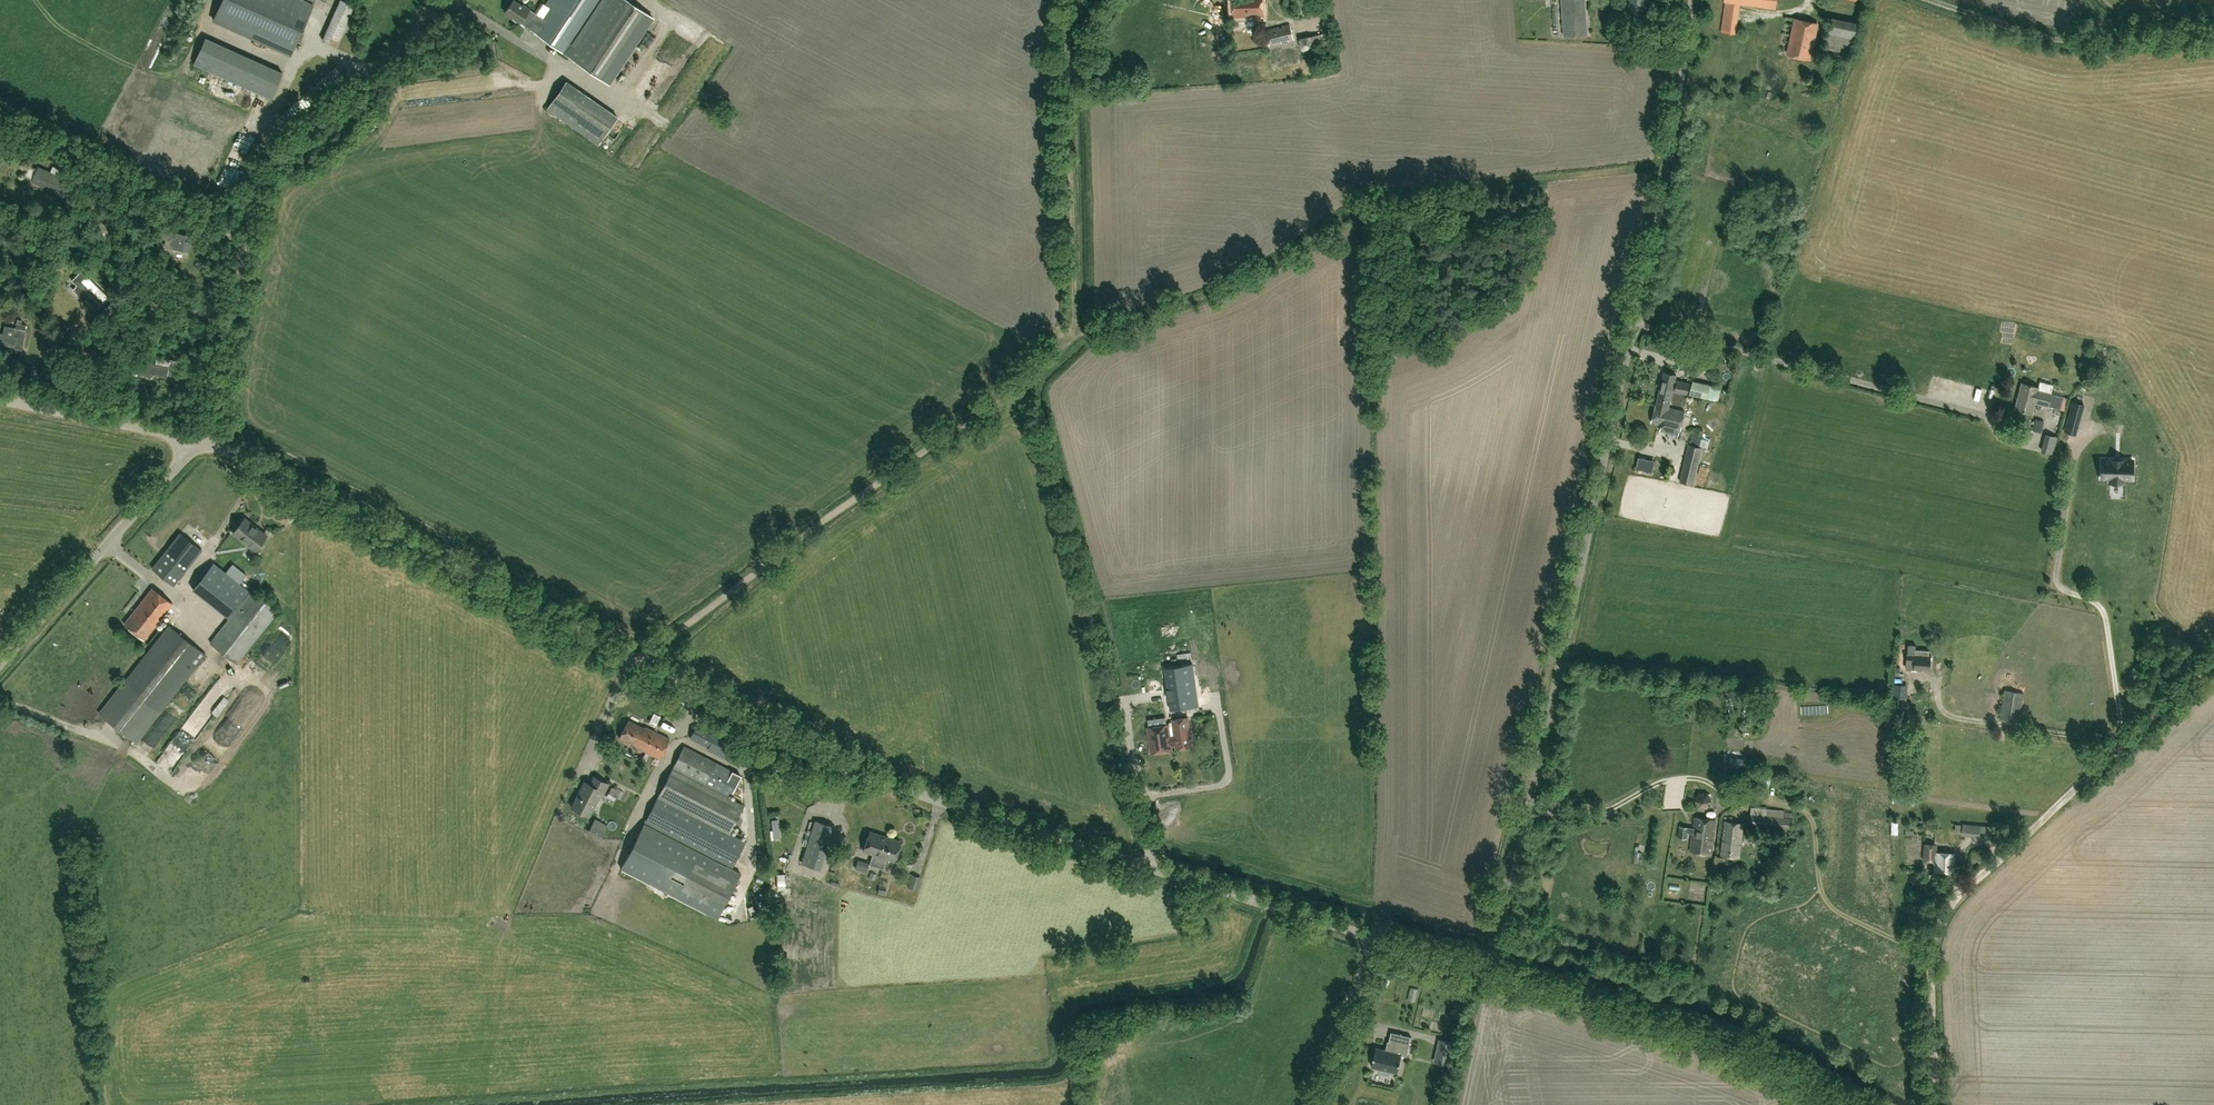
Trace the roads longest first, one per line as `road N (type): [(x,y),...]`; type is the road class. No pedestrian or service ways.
road 1 (unclassified): [(1373,937),(853,770),(261,466),(197,442)]
road 2 (unclassified): [(1485,972),(1653,242),(1692,0)]
road 3 (track): [(1071,331),(1223,290),(1388,195),(1668,167)]
road 4 (track): [(1936,1104),(1932,948),(1947,910),(2213,661)]
road 5 (track): [(1071,331),(1046,365),(820,524),(643,663)]
road 6 (unclassified): [(197,442),(212,425),(253,202),(271,160),(441,0)]
road 7 (unclassified): [(1849,1104),(1737,1050),(1485,972)]
road 8 (track): [(1081,0),(1068,50),(1071,331)]
road 9 (track): [(2213,31),(2057,40),(1922,0)]
road 10 (unclassified): [(0,664),(197,442)]
road 11 (track): [(0,199),(116,242),(174,301),(231,326)]
road 12 (unclassified): [(197,442),(0,399)]
road 13 (unclassified): [(1302,1104),(1373,937)]

